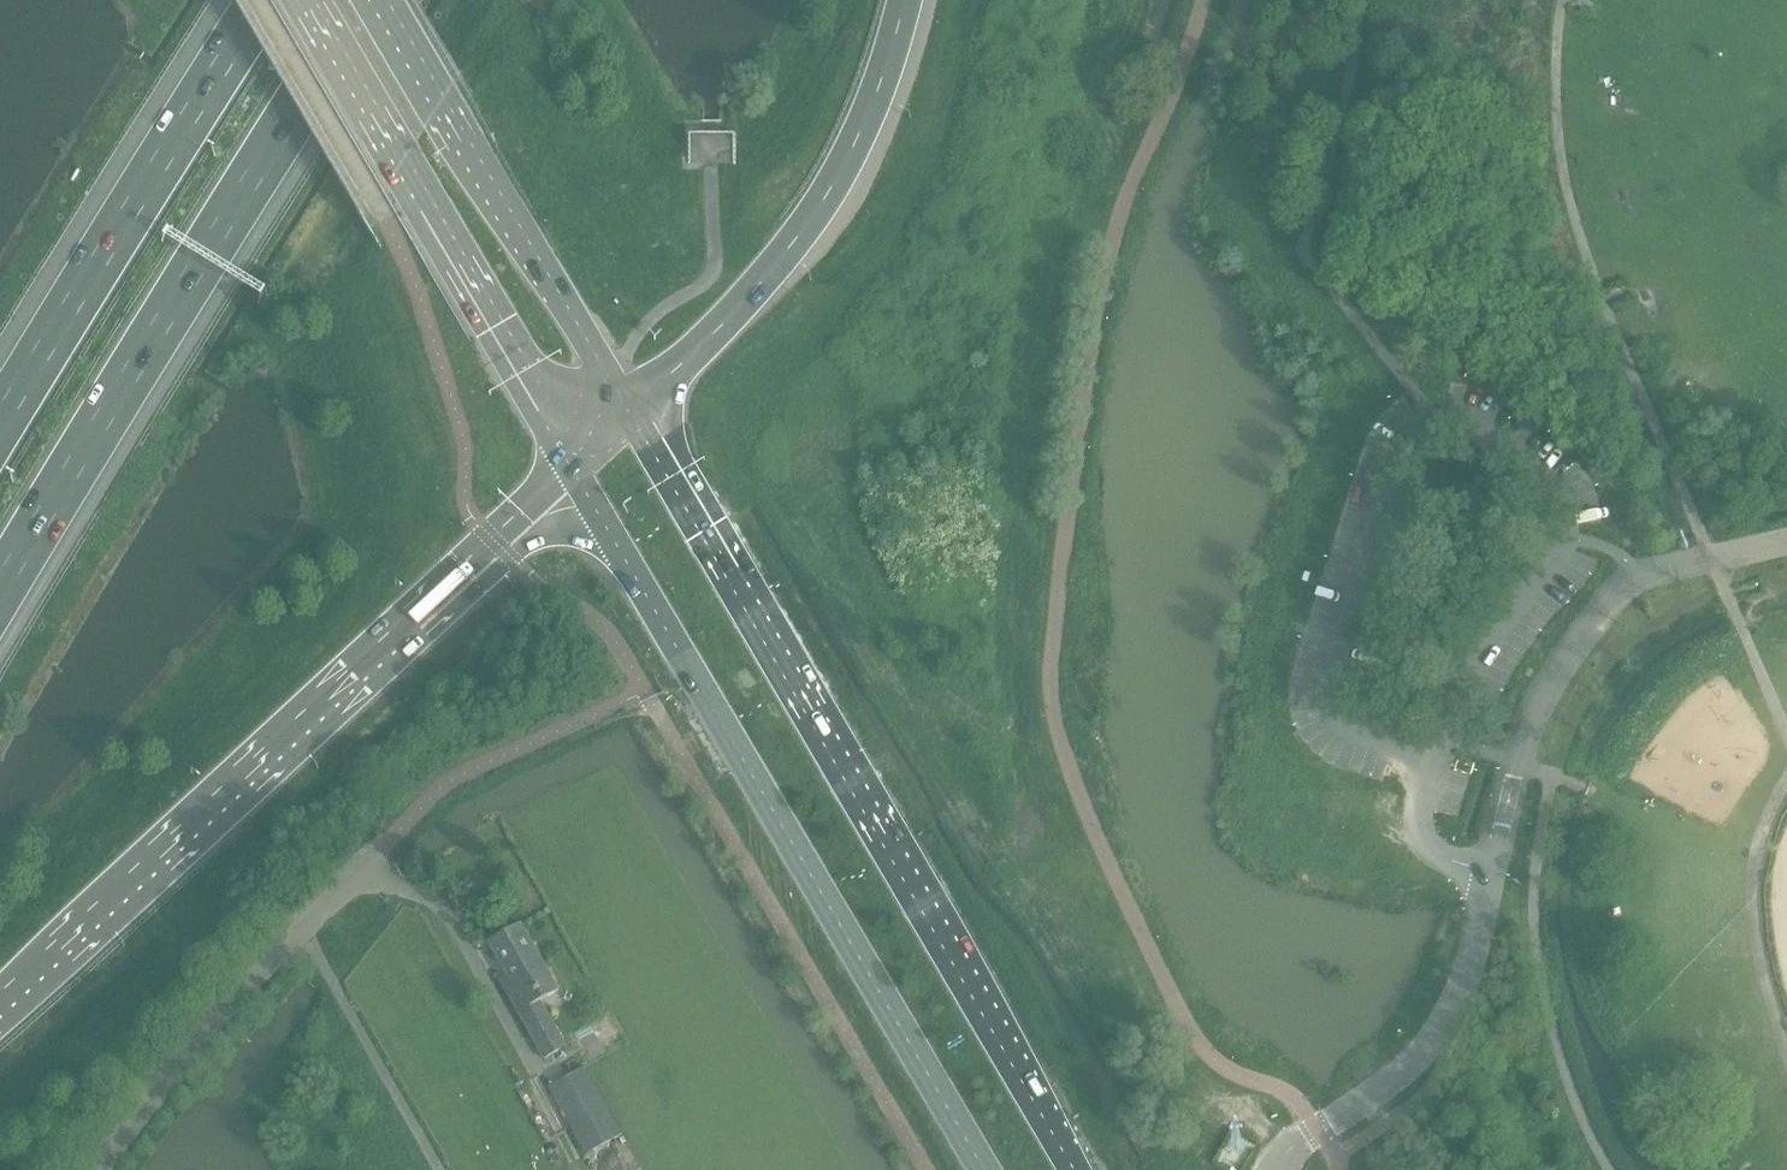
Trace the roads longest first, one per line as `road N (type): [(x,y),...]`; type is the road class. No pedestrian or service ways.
road 1 (primary): [(1077,1169),(636,420)]
road 2 (primary): [(574,473),(982,1169)]
road 3 (motorway): [(0,1006),(574,473)]
road 4 (unclassified): [(1278,1169),(1298,1143),(1416,1063),(1447,1023),(1472,960),(1517,760),(1538,701),(1573,640),(1620,587),(1680,565)]
road 5 (motorway): [(0,587),(368,0)]
road 6 (primary): [(300,0),(574,473)]
road 7 (unclassified): [(96,1169),(165,1064),(299,913),(451,780)]
road 8 (motorway): [(636,420),(701,364),(837,196),(868,142),(917,0)]
road 9 (motorway): [(267,0),(0,426)]
road 10 (primary): [(636,420),(388,0)]

